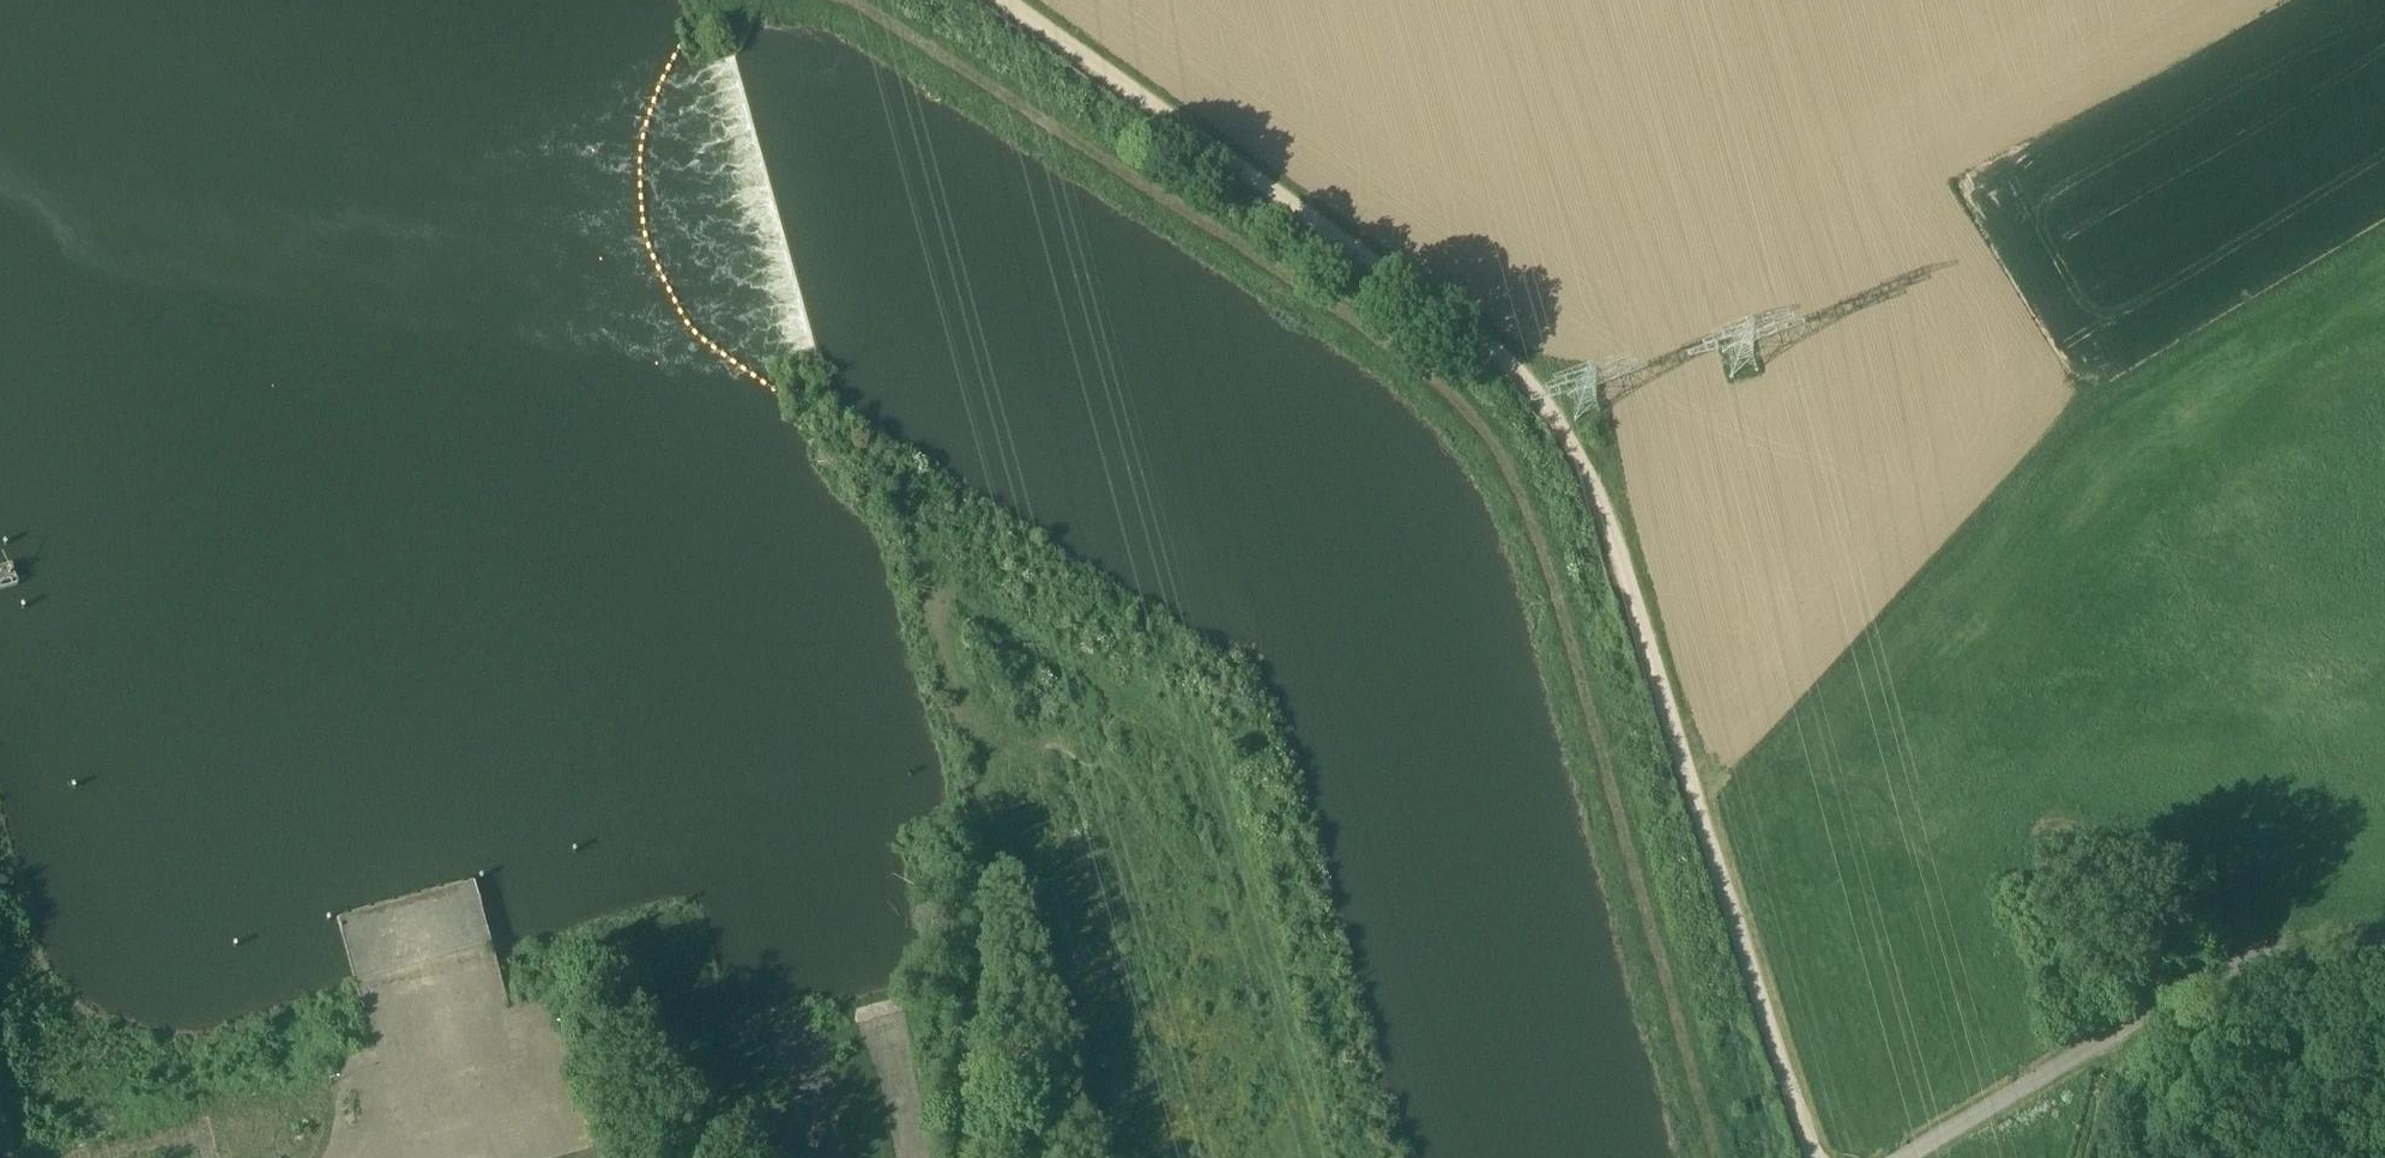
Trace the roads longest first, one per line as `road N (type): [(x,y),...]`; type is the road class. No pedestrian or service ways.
road 1 (track): [(1005,0),(1487,341),(1538,400),(1590,485),(1808,1157)]
road 2 (unclassified): [(1910,1157),(2273,951),(2352,935),(2384,938)]

